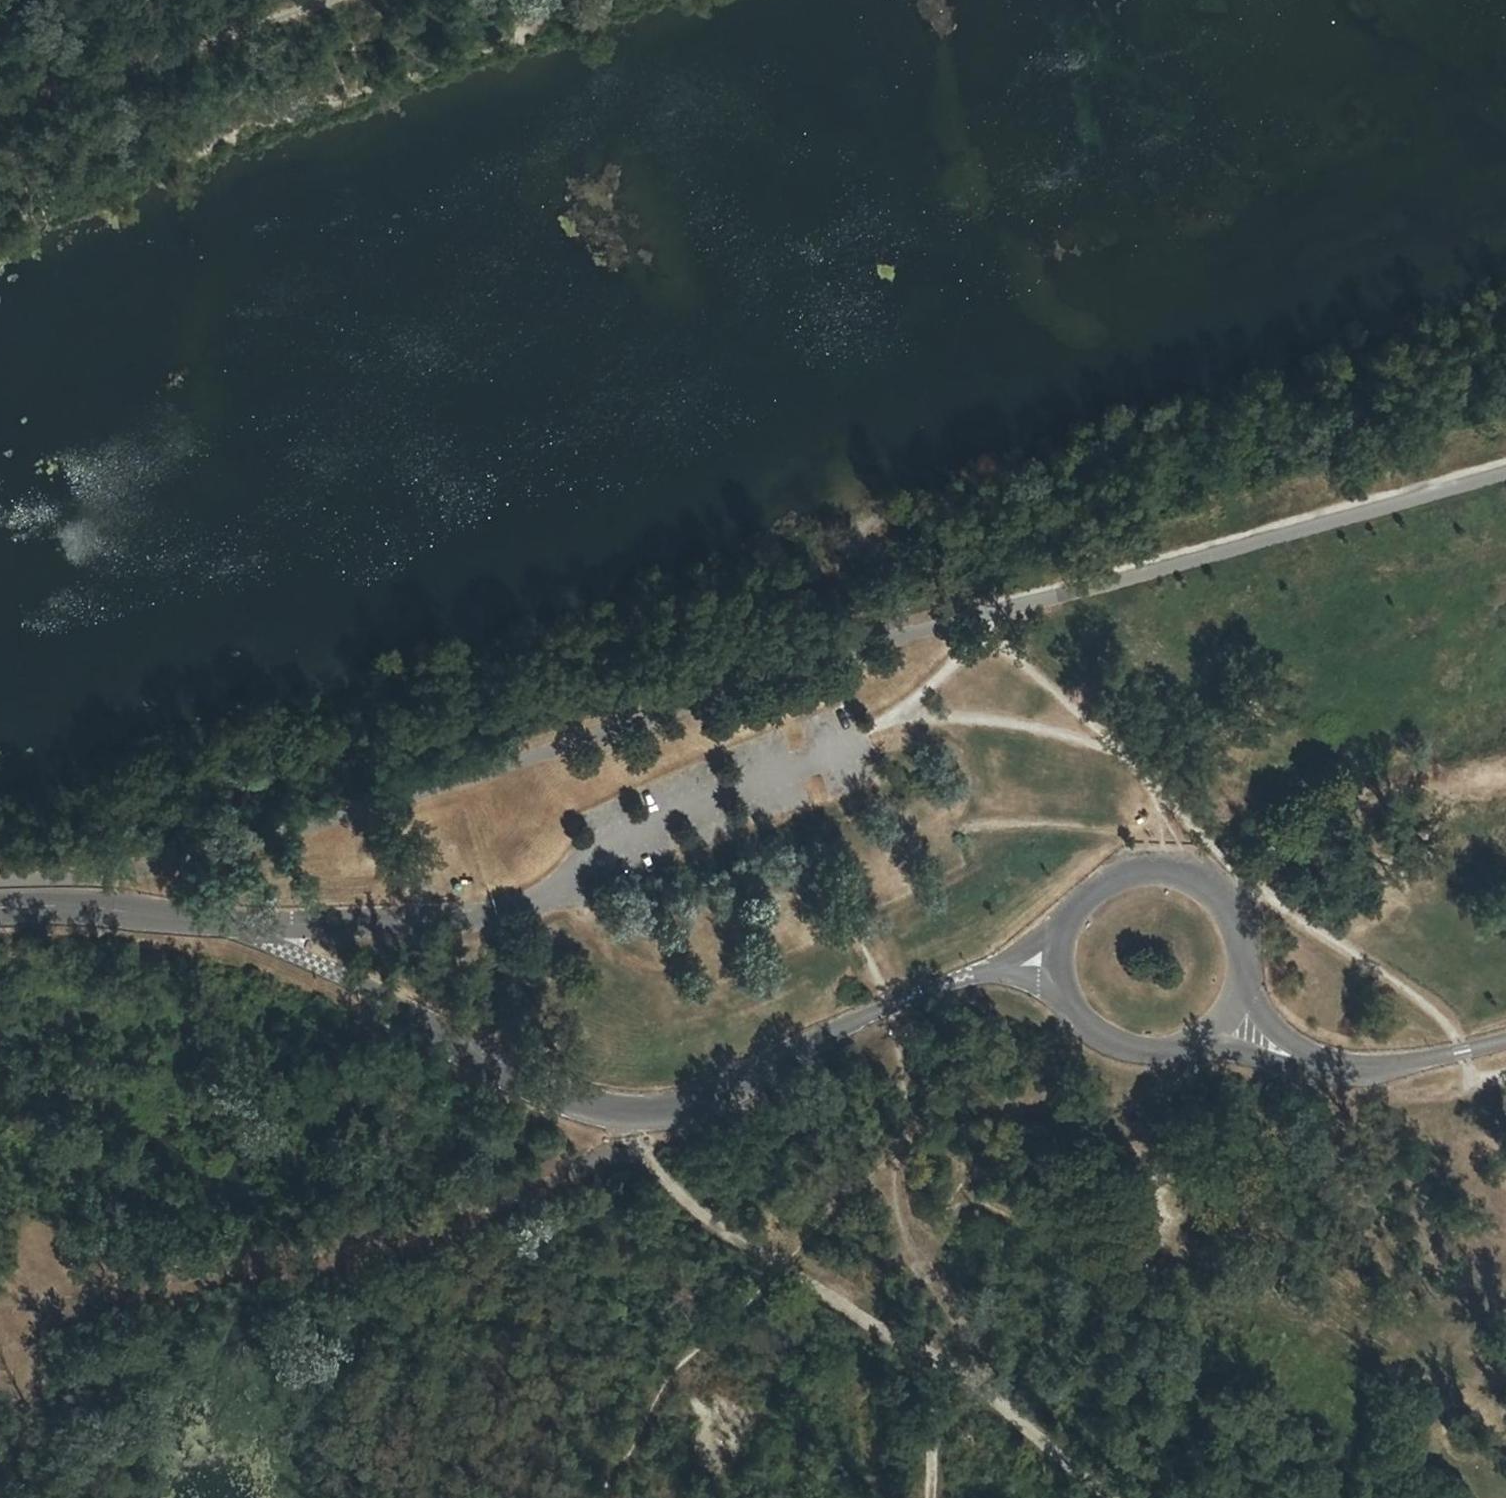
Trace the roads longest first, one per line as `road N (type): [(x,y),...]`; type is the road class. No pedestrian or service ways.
road 1 (track): [(930,1497),(933,1440),(955,1375),(900,1219),(896,1150),(912,1075),(887,1008)]
road 2 (track): [(339,0),(0,107)]

